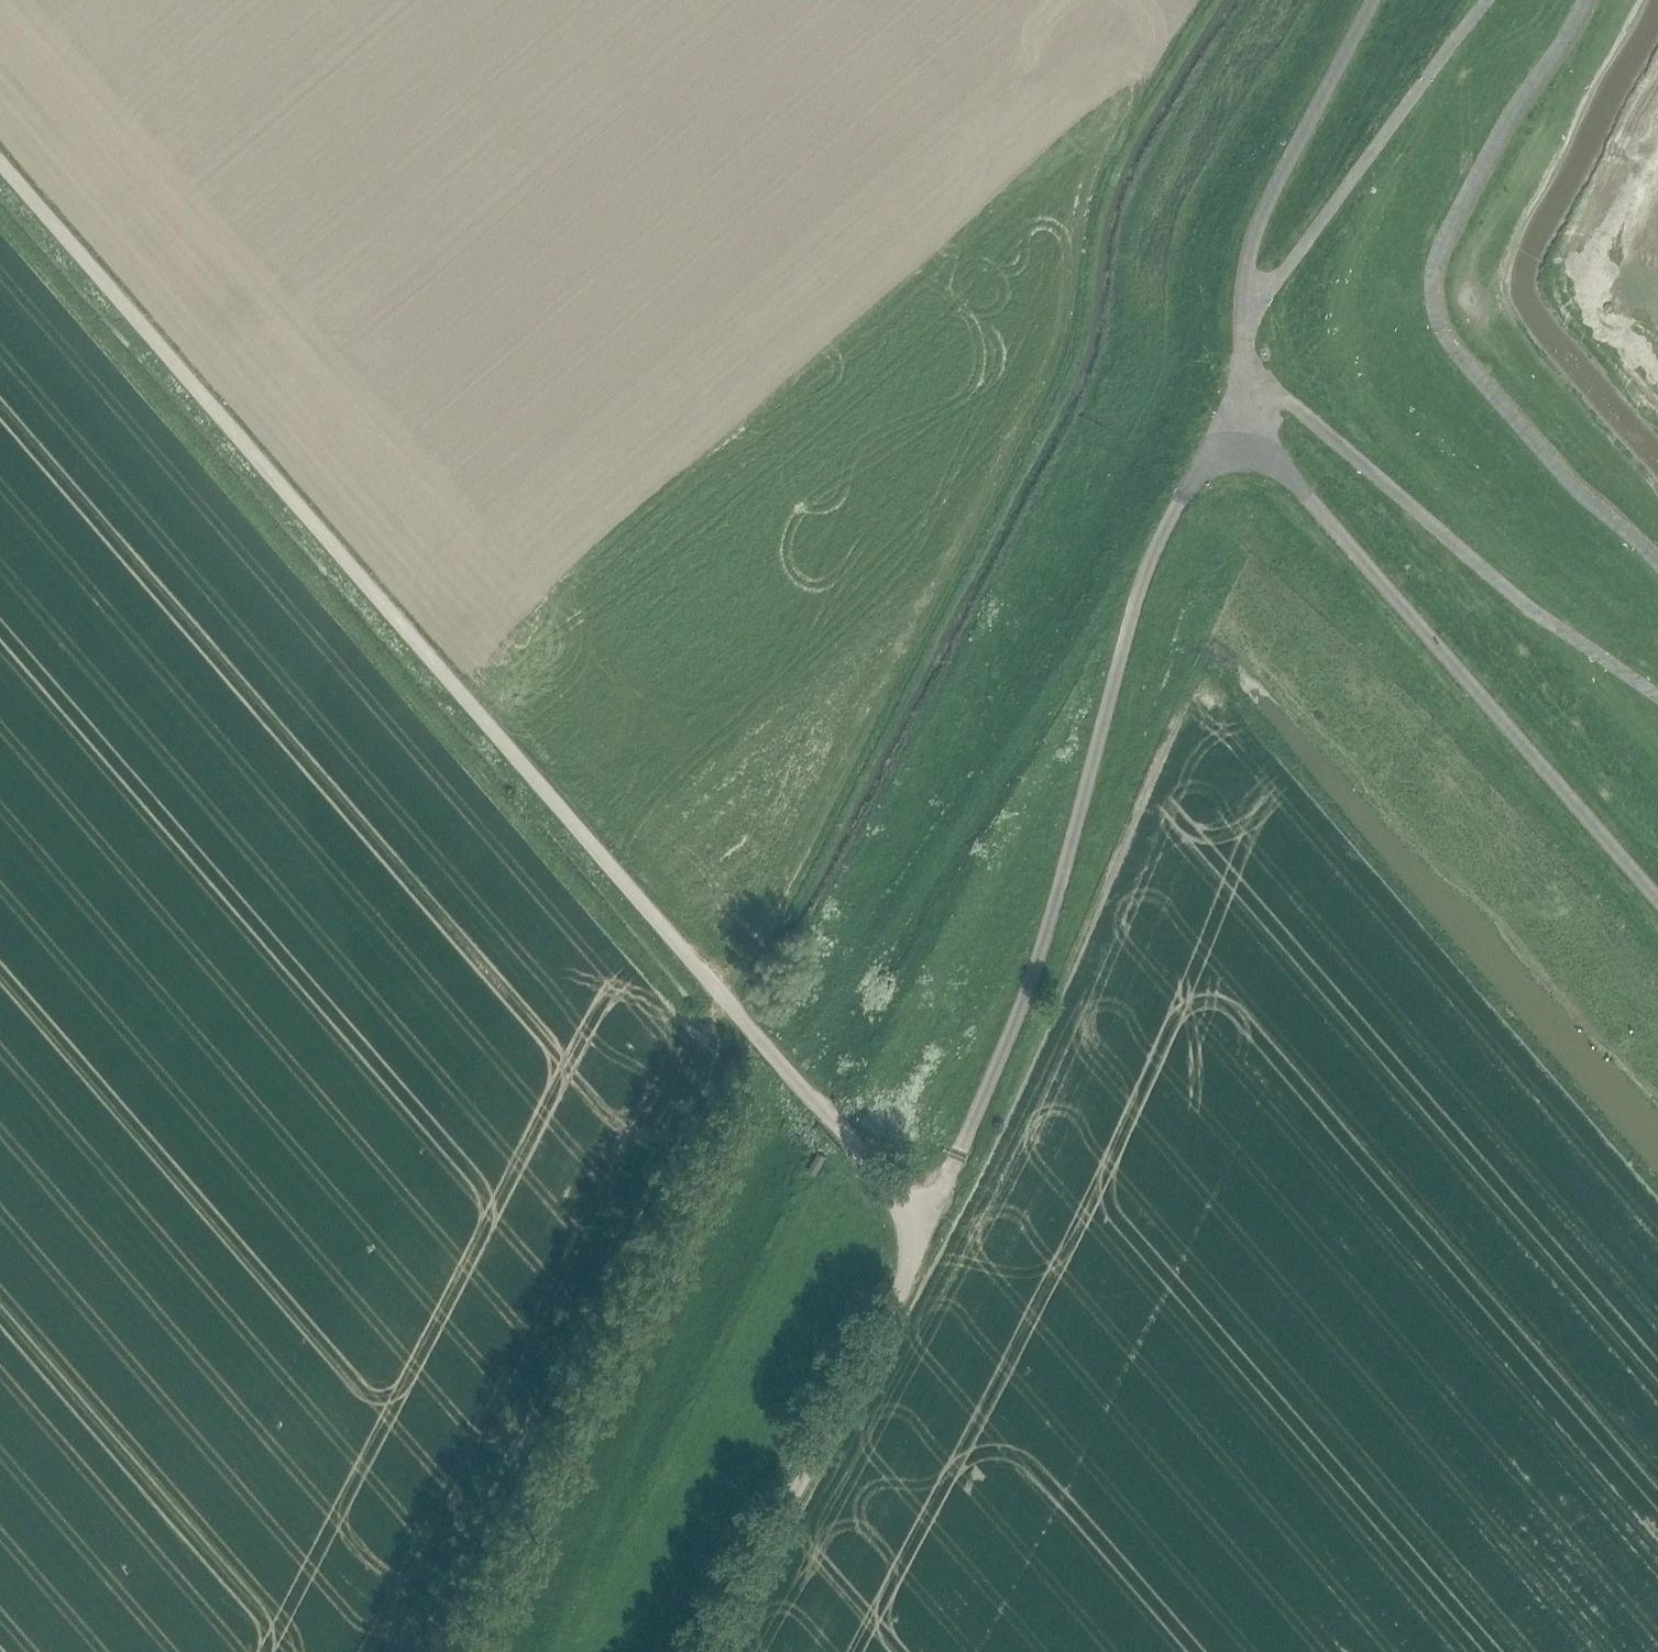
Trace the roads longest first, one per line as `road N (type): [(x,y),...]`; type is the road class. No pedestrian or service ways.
road 1 (unclassified): [(710,1651),(861,1369),(924,1232),(0,159)]

